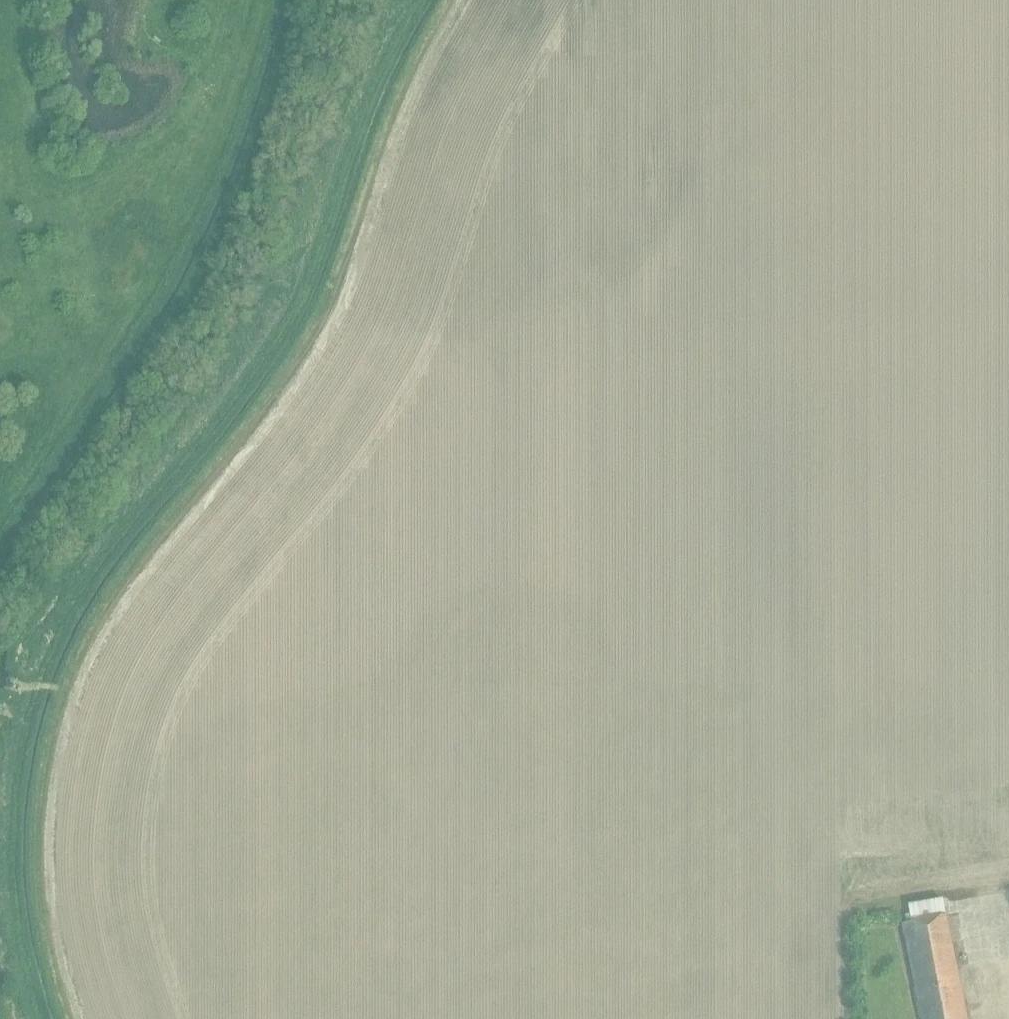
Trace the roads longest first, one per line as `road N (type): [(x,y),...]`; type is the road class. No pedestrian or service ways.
road 1 (track): [(293,0),(259,113),(173,312),(0,569)]

